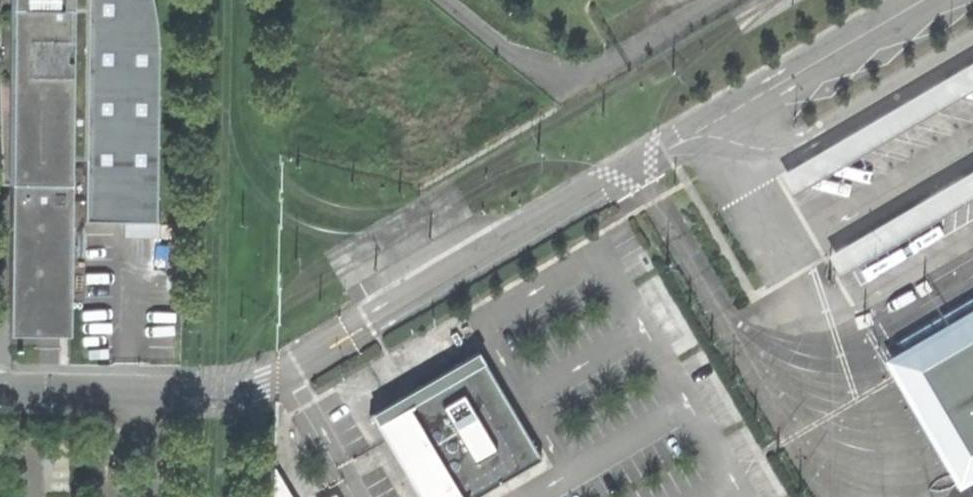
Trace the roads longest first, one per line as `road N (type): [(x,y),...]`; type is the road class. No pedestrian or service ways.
road 1 (unclassified): [(445,0),(522,59),(588,71),(622,55)]
road 2 (unclassified): [(0,389),(152,392)]

